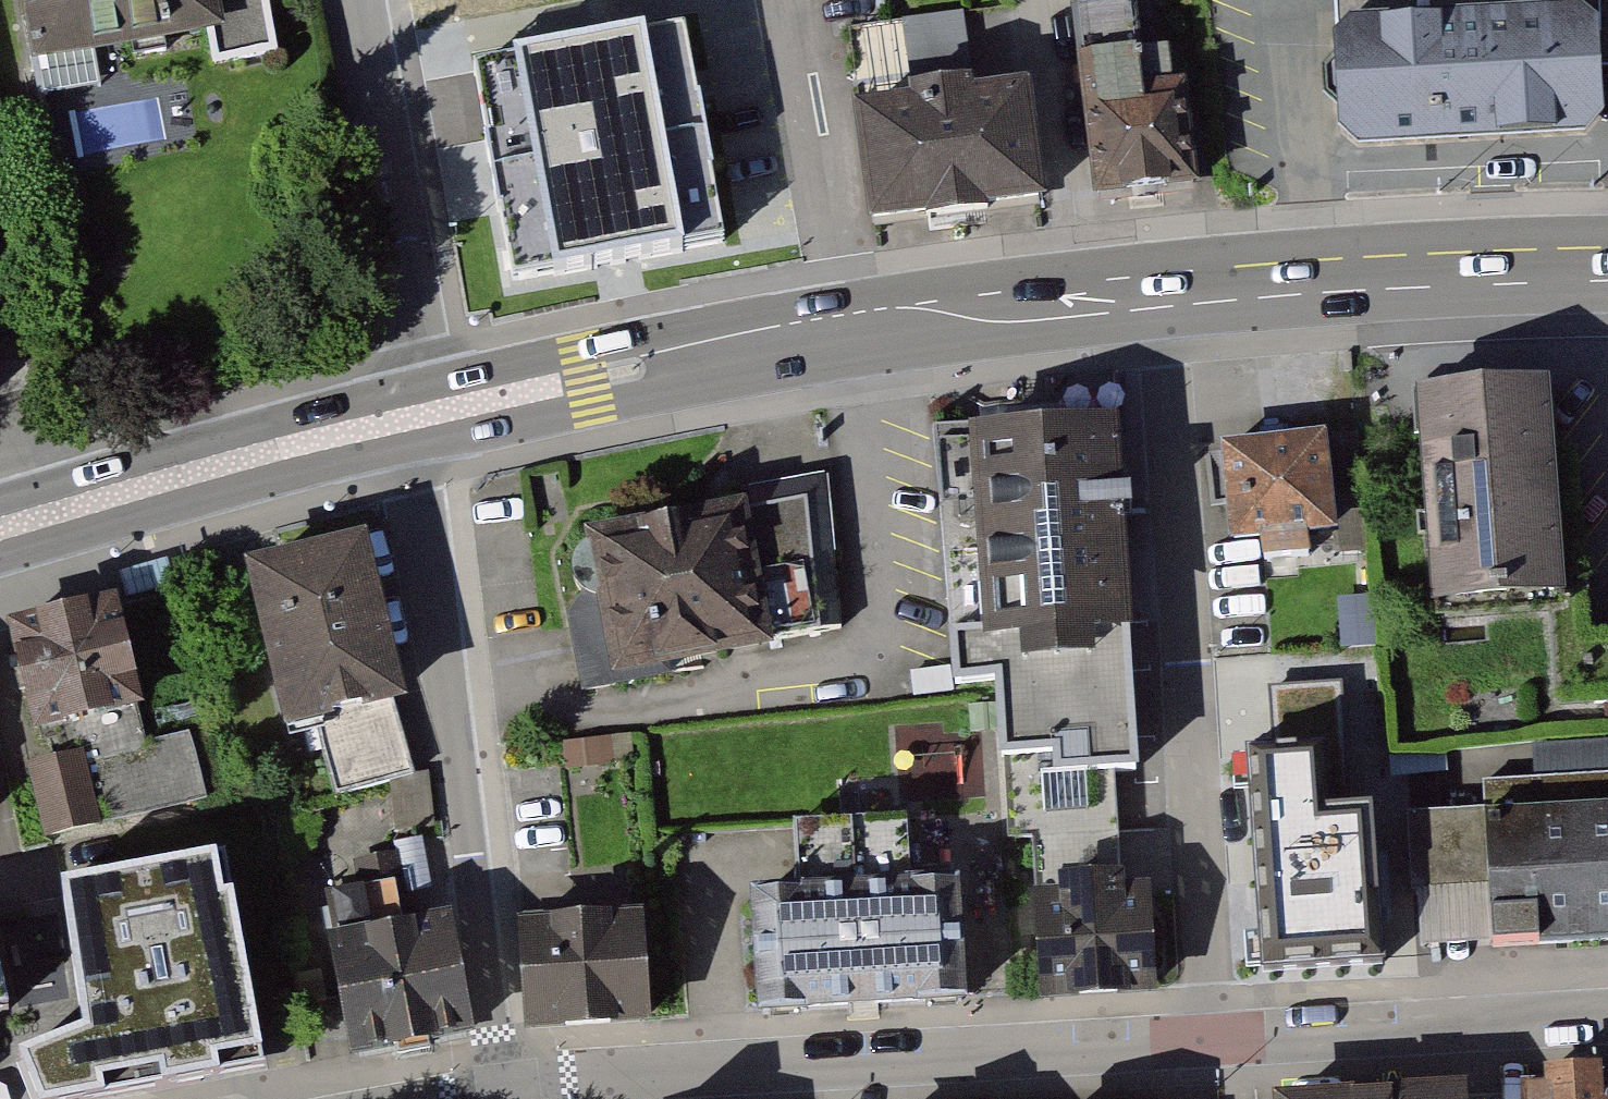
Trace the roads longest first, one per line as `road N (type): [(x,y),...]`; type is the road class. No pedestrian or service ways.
road 1 (primary): [(1159,307),(849,337),(589,379),(417,419)]
road 2 (unclassified): [(1159,307),(1207,1037)]
road 3 (residential): [(503,1088),(1207,1037)]
road 4 (residential): [(503,1088),(412,478),(417,419)]
road 5 (primary): [(1607,281),(1456,283),(1159,307)]
road 6 (primary): [(417,419),(0,533)]
road 7 (residential): [(417,419),(428,342),(359,0)]
road 8 (residential): [(1207,1037),(1607,1010)]

